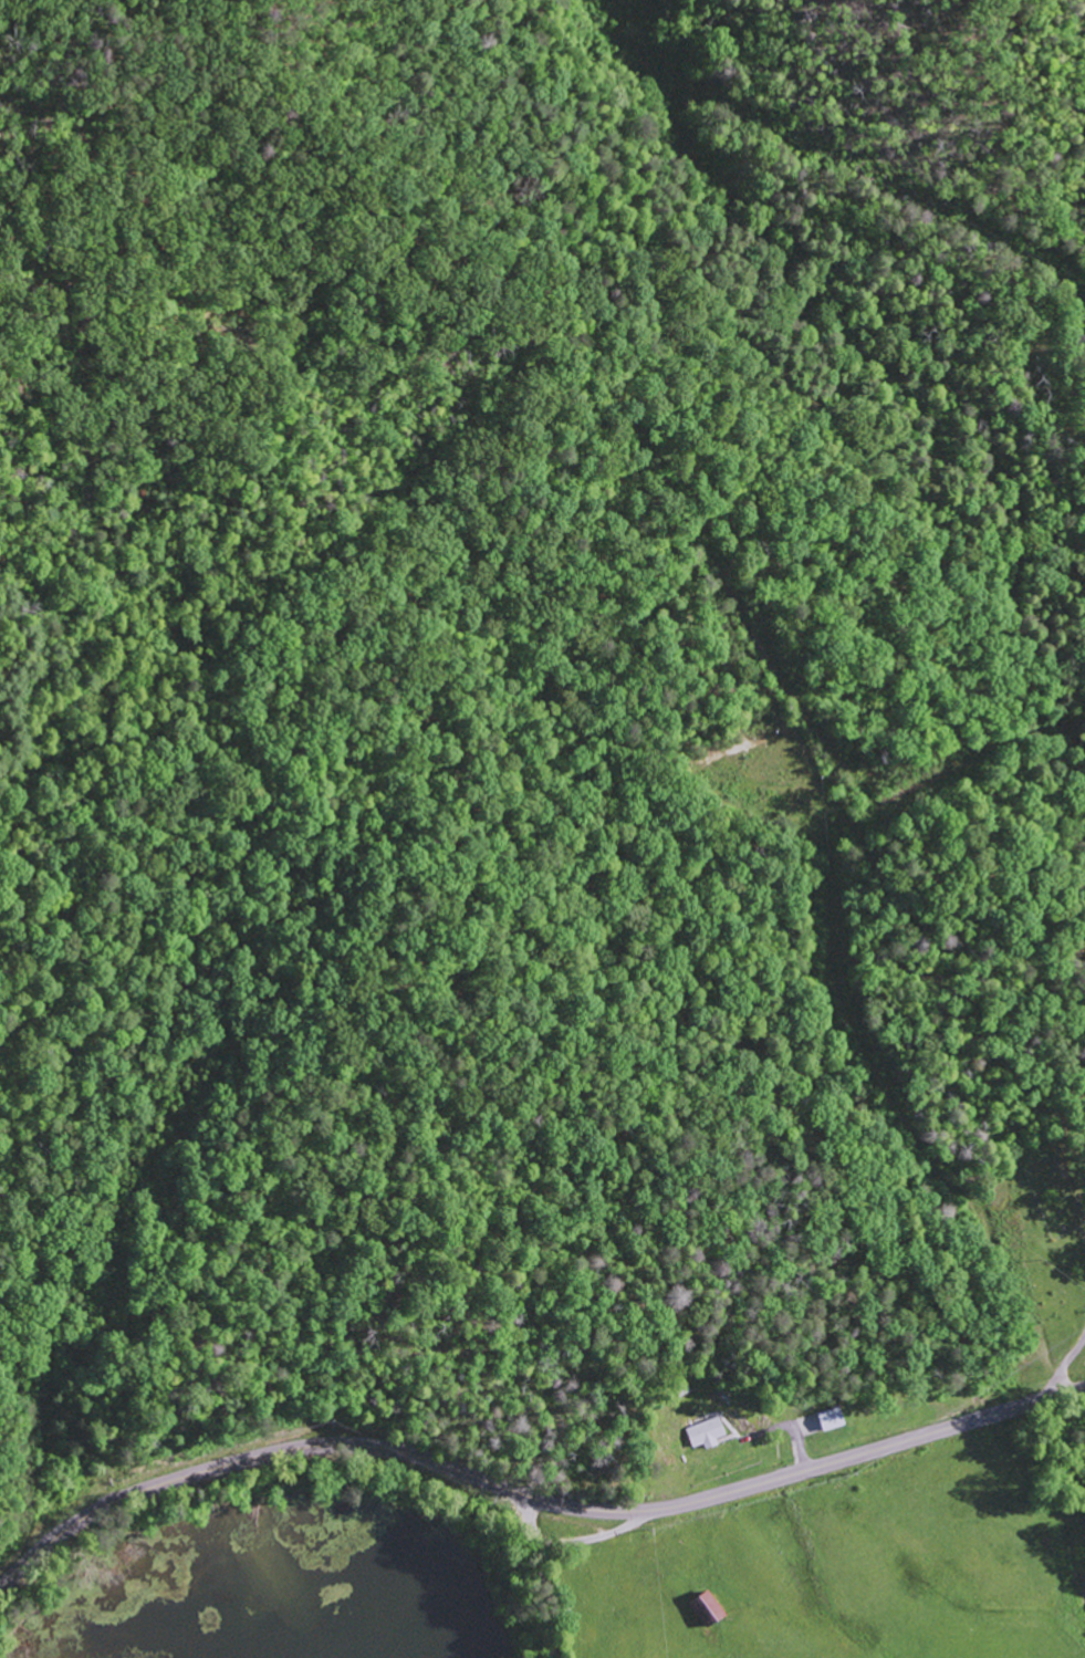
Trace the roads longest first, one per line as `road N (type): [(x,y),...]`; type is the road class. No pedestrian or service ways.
road 1 (secondary): [(1084,1388),(801,1473),(636,1512),(311,1449),(282,1451),(113,1504),(52,1542),(0,1592)]
road 2 (residential): [(540,1495),(530,1521),(556,1657)]
road 3 (residential): [(653,1510),(622,1531),(550,1546),(542,1555)]

